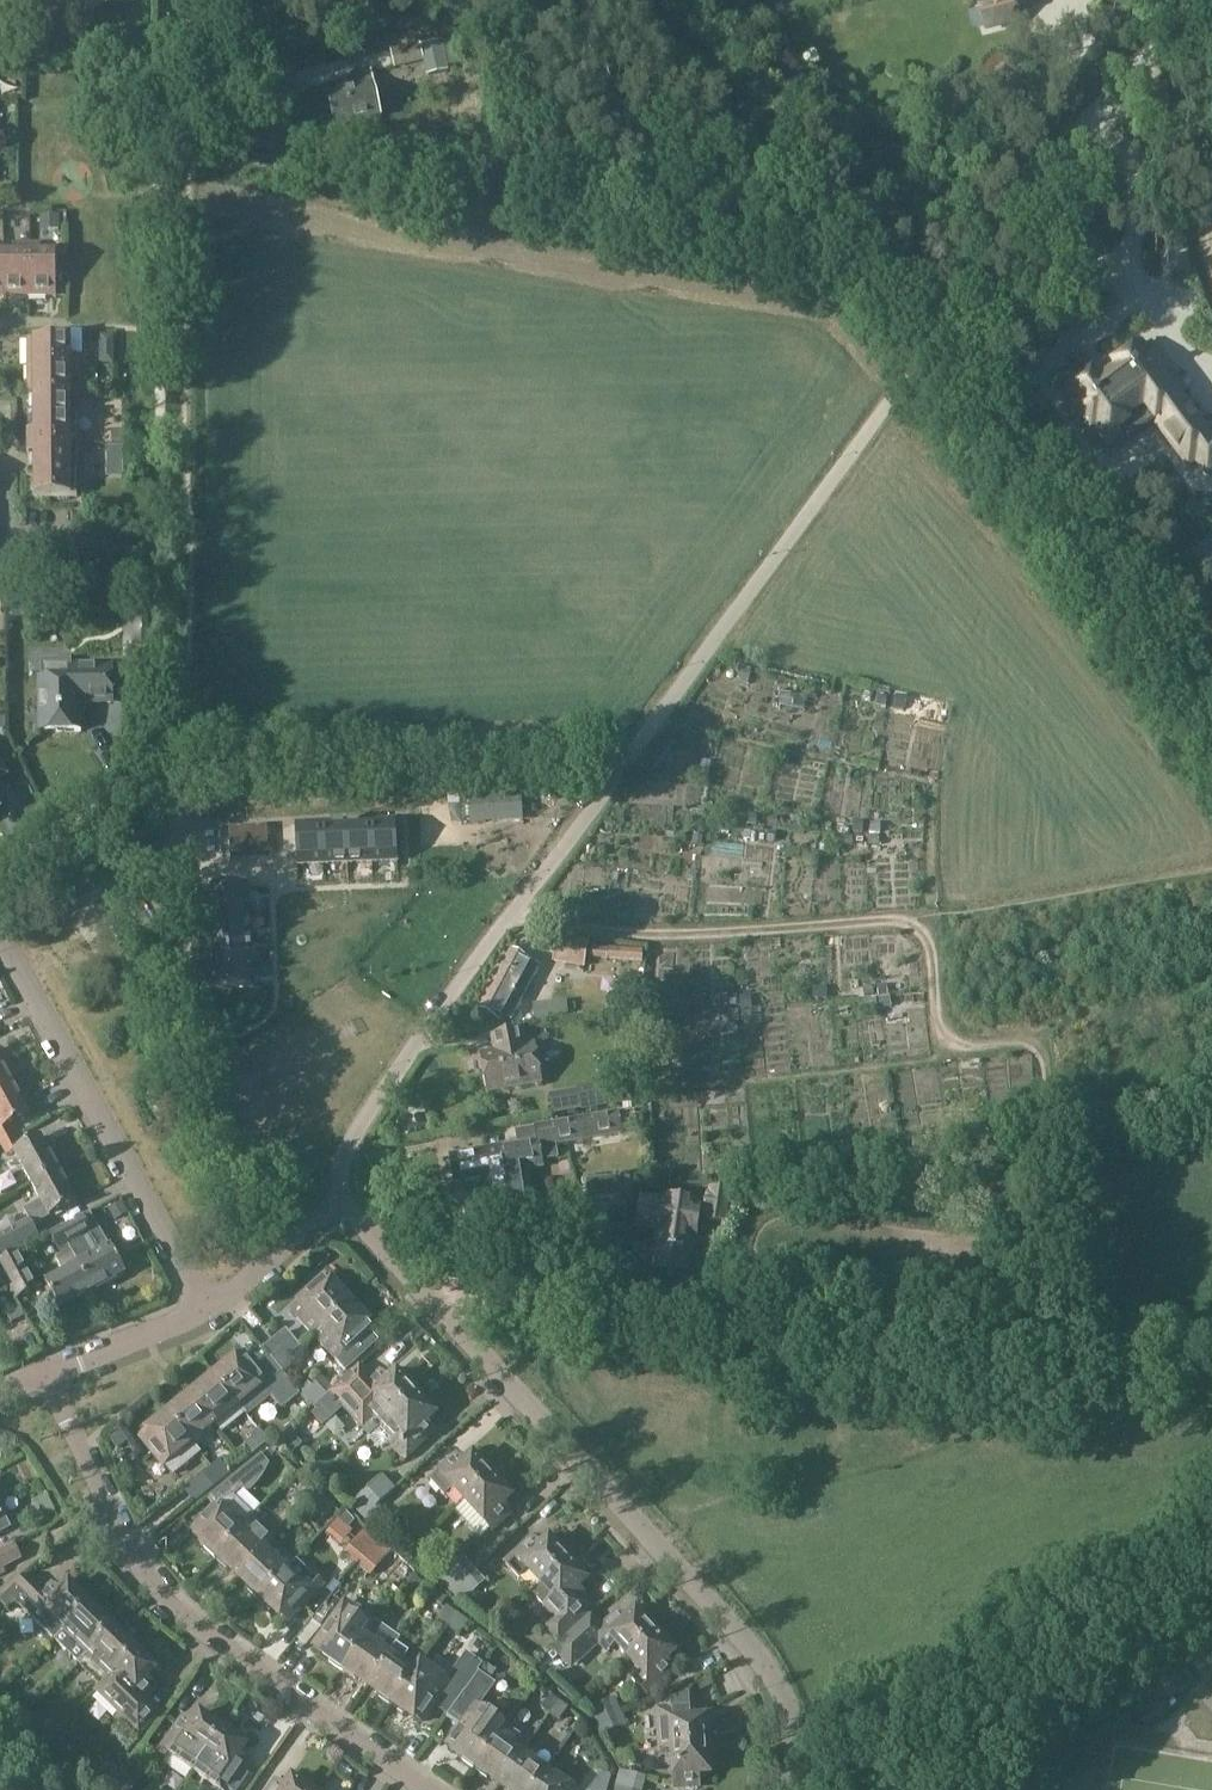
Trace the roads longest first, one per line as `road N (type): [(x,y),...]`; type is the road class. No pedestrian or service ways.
road 1 (track): [(524,901),(561,927),(604,939),(900,923),(929,940),(942,1030),(955,1050),(1035,1048),(1047,1104),(1085,1140),(1094,1359),(942,1354),(715,1317)]
road 2 (unclassified): [(327,1194),(347,1145),(903,377)]
road 3 (track): [(182,0),(181,772)]
road 4 (residential): [(786,1789),(780,1713),(768,1674),(744,1643),(327,1194)]
road 5 (residential): [(438,1789),(158,1582),(109,1524),(48,1377)]
road 6 (track): [(161,772),(236,1283)]
road 7 (track): [(903,377),(1123,59),(1180,0)]
road 8 (track): [(161,772),(626,758)]
road 9 (residential): [(206,1307),(0,939)]
road 10 (track): [(421,1291),(715,1317)]
road 11 (track): [(182,34),(265,142),(182,140)]
road 12 (track): [(0,873),(161,772)]
road 13 (residential): [(48,1377),(206,1307)]
road 14 (residential): [(206,1307),(290,1238),(327,1194)]

